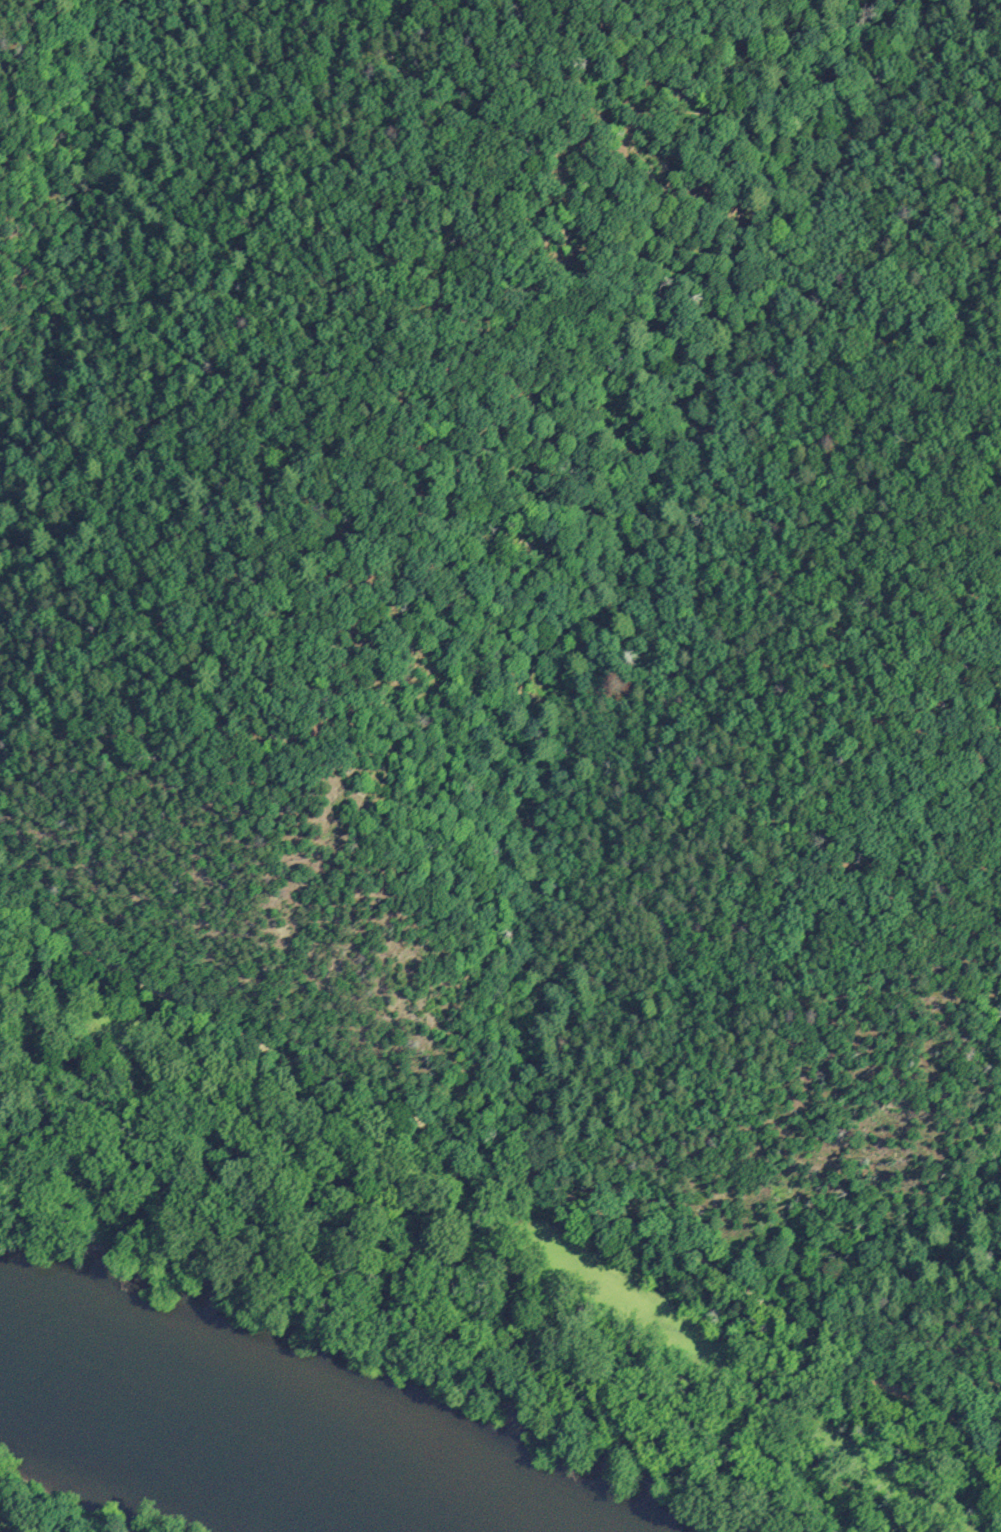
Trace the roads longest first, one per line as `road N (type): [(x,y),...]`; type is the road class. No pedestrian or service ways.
road 1 (residential): [(1000,1452),(855,1372),(789,1318),(674,1247),(255,1045),(0,910)]

